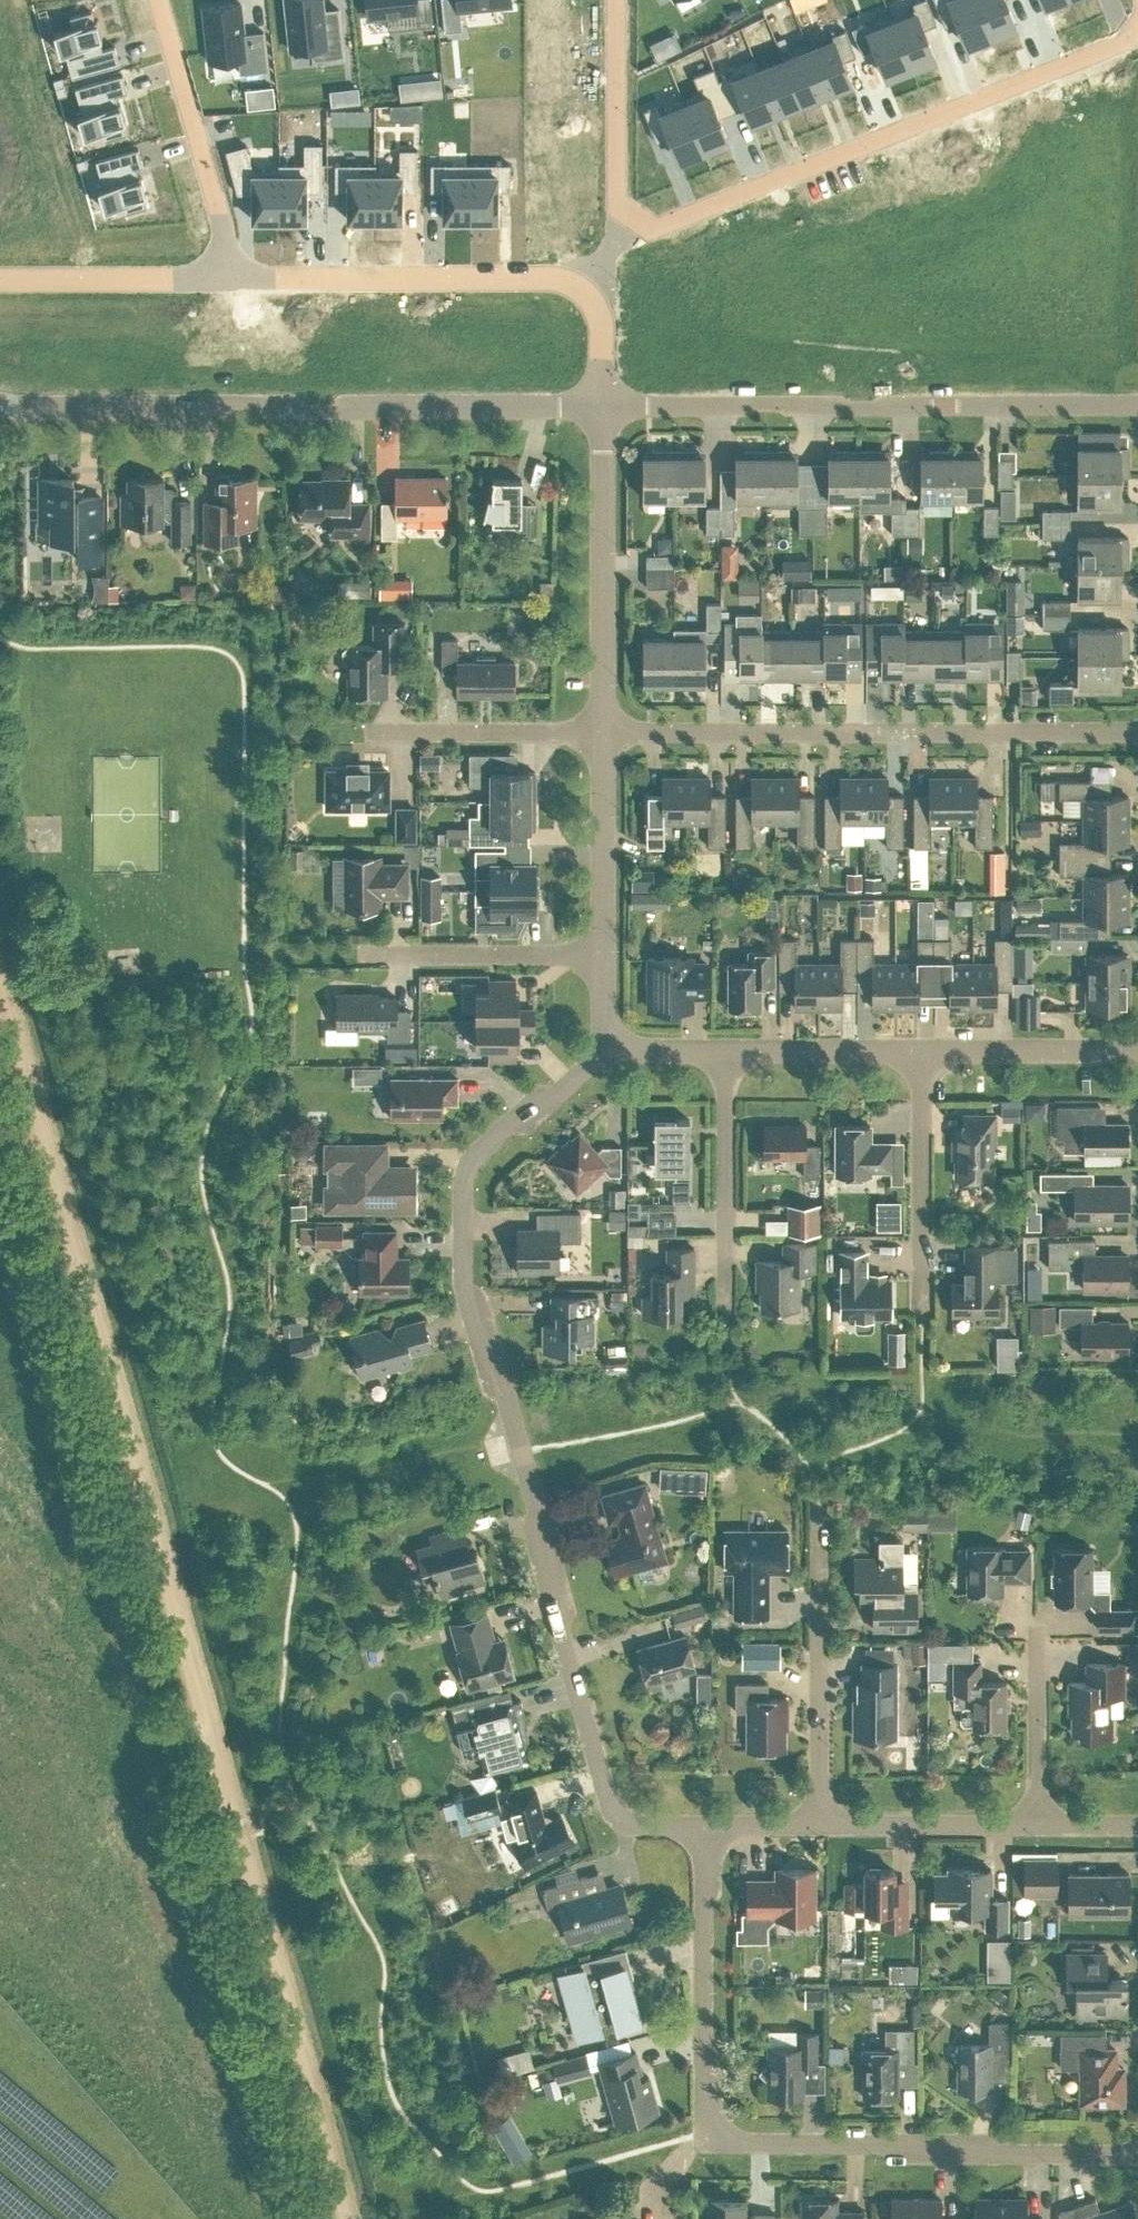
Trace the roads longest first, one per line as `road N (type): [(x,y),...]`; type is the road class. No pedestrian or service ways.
road 1 (track): [(0,991),(344,2218)]
road 2 (residential): [(707,1825),(629,1821),(605,1796),(556,1621),(539,1510),(462,1284),(463,1180),(472,1154),(605,1049)]
road 3 (residential): [(614,0),(615,192),(640,226),(1126,40),(1137,23)]
road 4 (residential): [(1137,2150),(769,2141),(703,2131),(707,1825)]
road 5 (residential): [(601,406),(21,407)]
road 6 (residential): [(1137,404),(601,406)]
road 7 (residential): [(1137,730),(602,729)]
road 8 (residential): [(229,275),(563,278),(598,307),(601,406)]
road 9 (residential): [(821,1824),(817,1490)]
road 10 (residential): [(602,729),(601,406)]
road 11 (residential): [(158,0),(229,275)]
road 12 (residential): [(726,1294),(725,1049)]
road 13 (residential): [(362,953),(604,954)]
road 14 (residential): [(921,1289),(922,1050)]
road 15 (residential): [(371,731),(602,729)]
road 16 (residential): [(0,277),(229,275)]
road 17 (residential): [(604,954),(602,729)]
road 18 (residential): [(922,1050),(1137,1050)]
road 19 (residential): [(1035,1824),(821,1824)]
road 20 (residential): [(725,1049),(922,1050)]
road 21 (residential): [(1035,1824),(1037,1633)]

